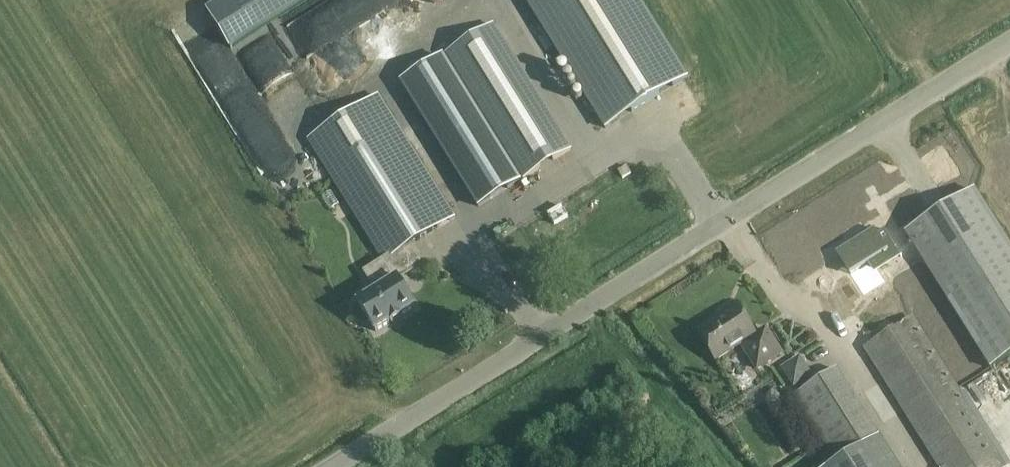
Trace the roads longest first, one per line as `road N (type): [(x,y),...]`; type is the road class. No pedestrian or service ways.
road 1 (unclassified): [(327,466),(1009,39)]

